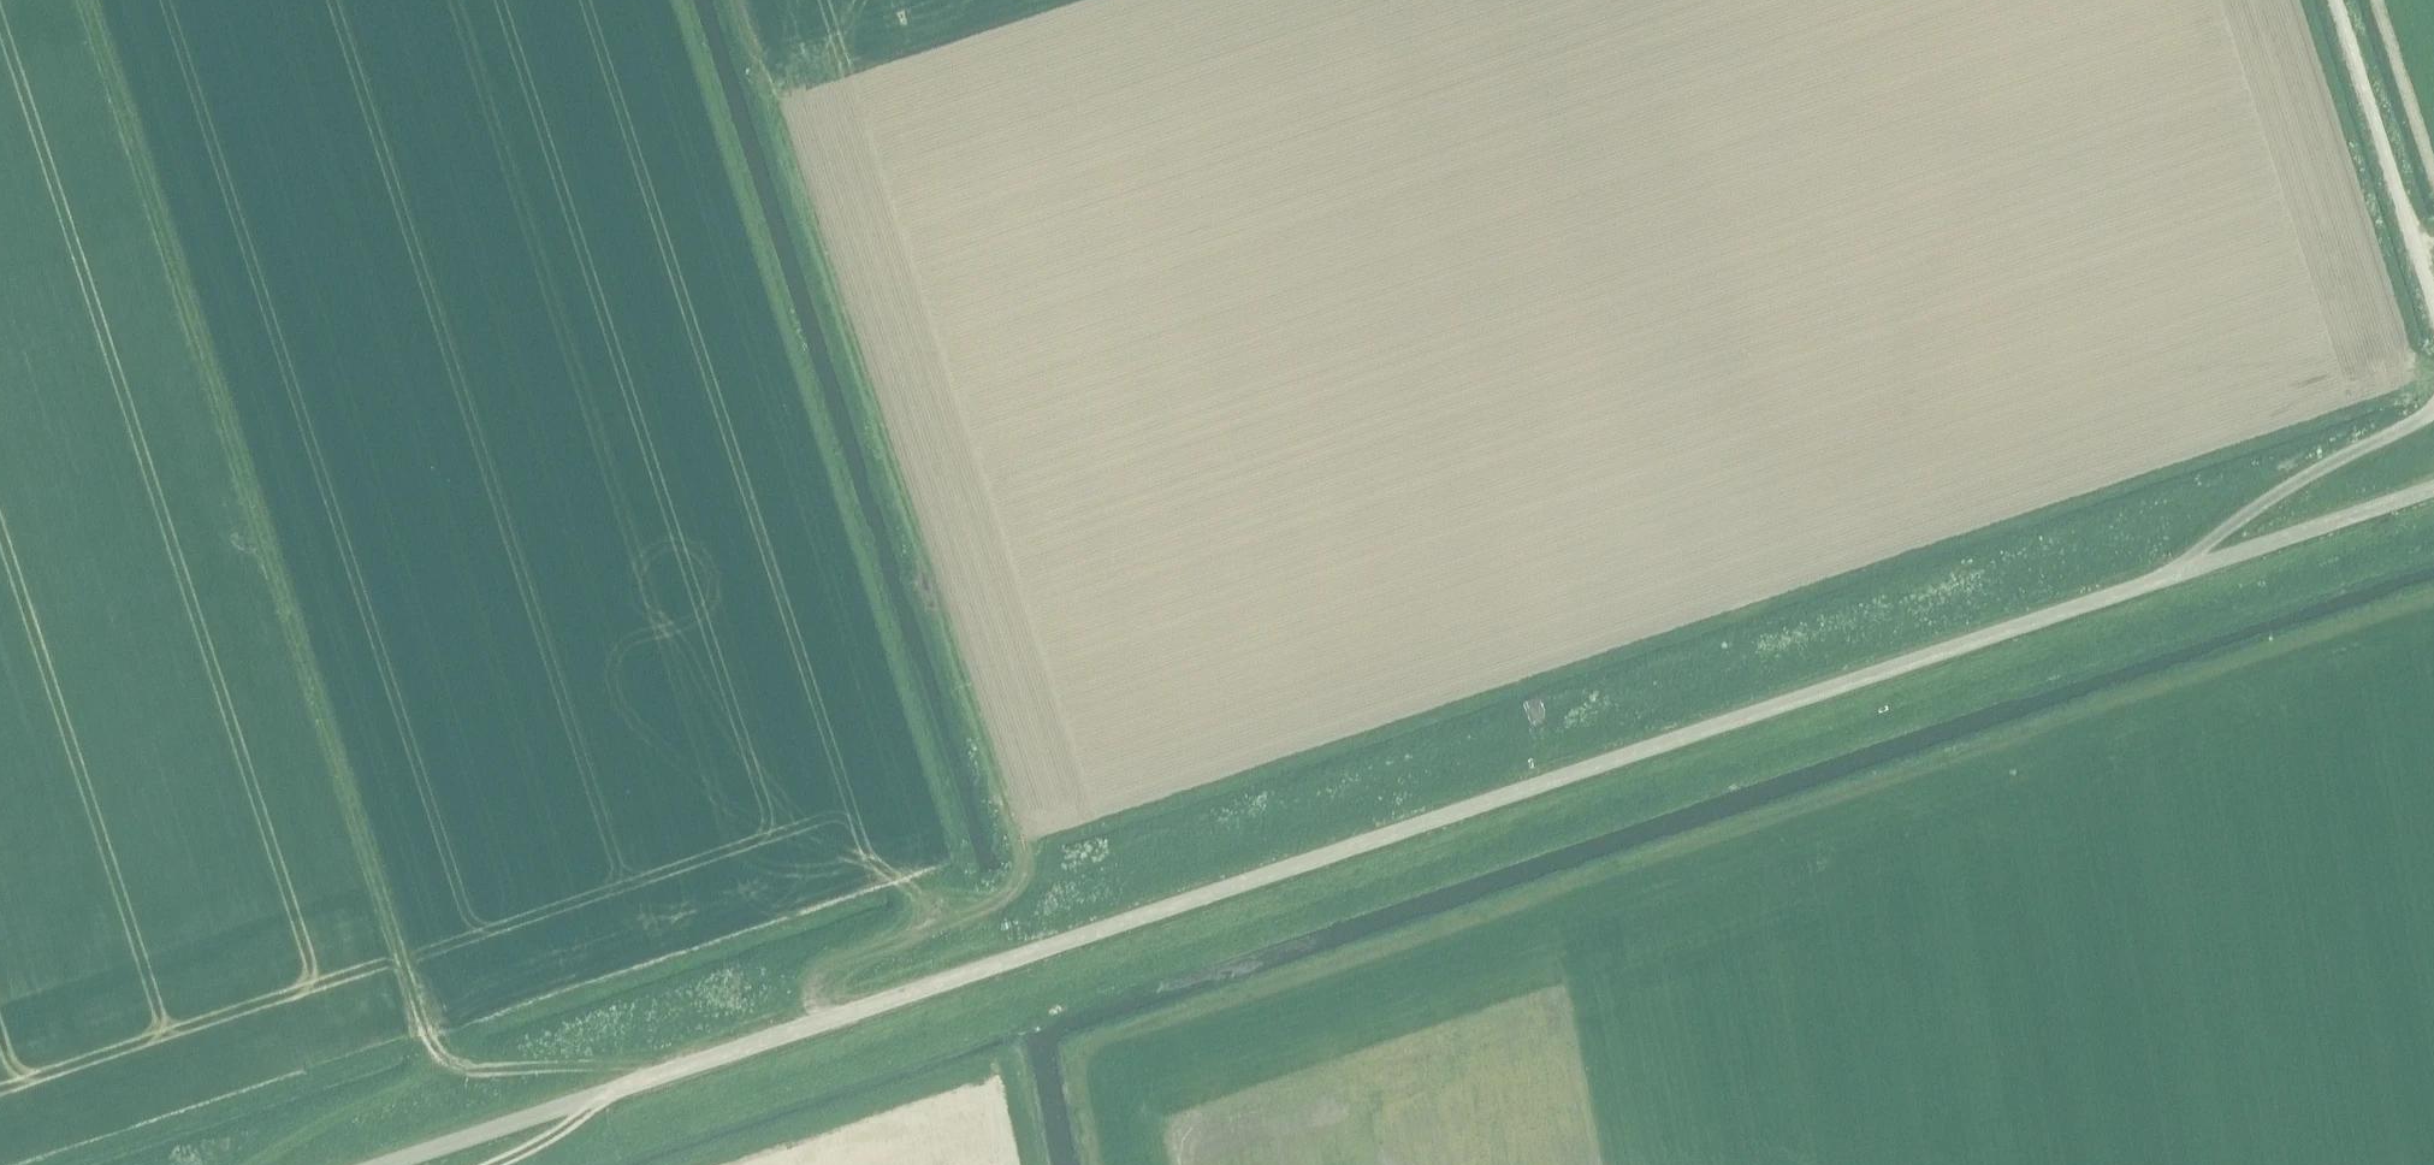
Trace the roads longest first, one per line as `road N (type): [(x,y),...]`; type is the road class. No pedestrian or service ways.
road 1 (unclassified): [(380,1164),(2194,567)]
road 2 (track): [(87,0),(426,1040),(438,1057),(462,1066),(642,1069),(650,1077)]
road 3 (track): [(809,1027),(808,1009),(835,981),(1002,897),(1024,862),(764,79)]
road 4 (unclassified): [(2433,294),(2341,0)]
road 5 (unclassified): [(2433,401),(2416,419),(2263,503),(2194,567)]
road 6 (unclassified): [(2194,567),(2433,486)]
road 7 (track): [(426,1040),(424,1076),(247,1164)]
road 8 (track): [(604,1092),(560,1131),(488,1164)]

